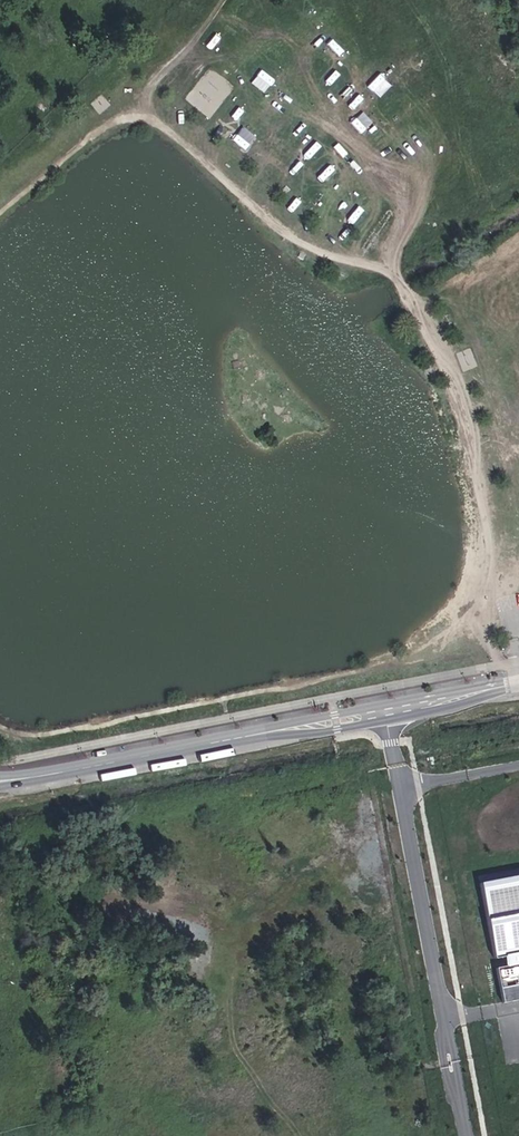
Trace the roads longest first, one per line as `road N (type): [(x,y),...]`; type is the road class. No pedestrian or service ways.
road 1 (tertiary): [(0,780),(518,677)]

